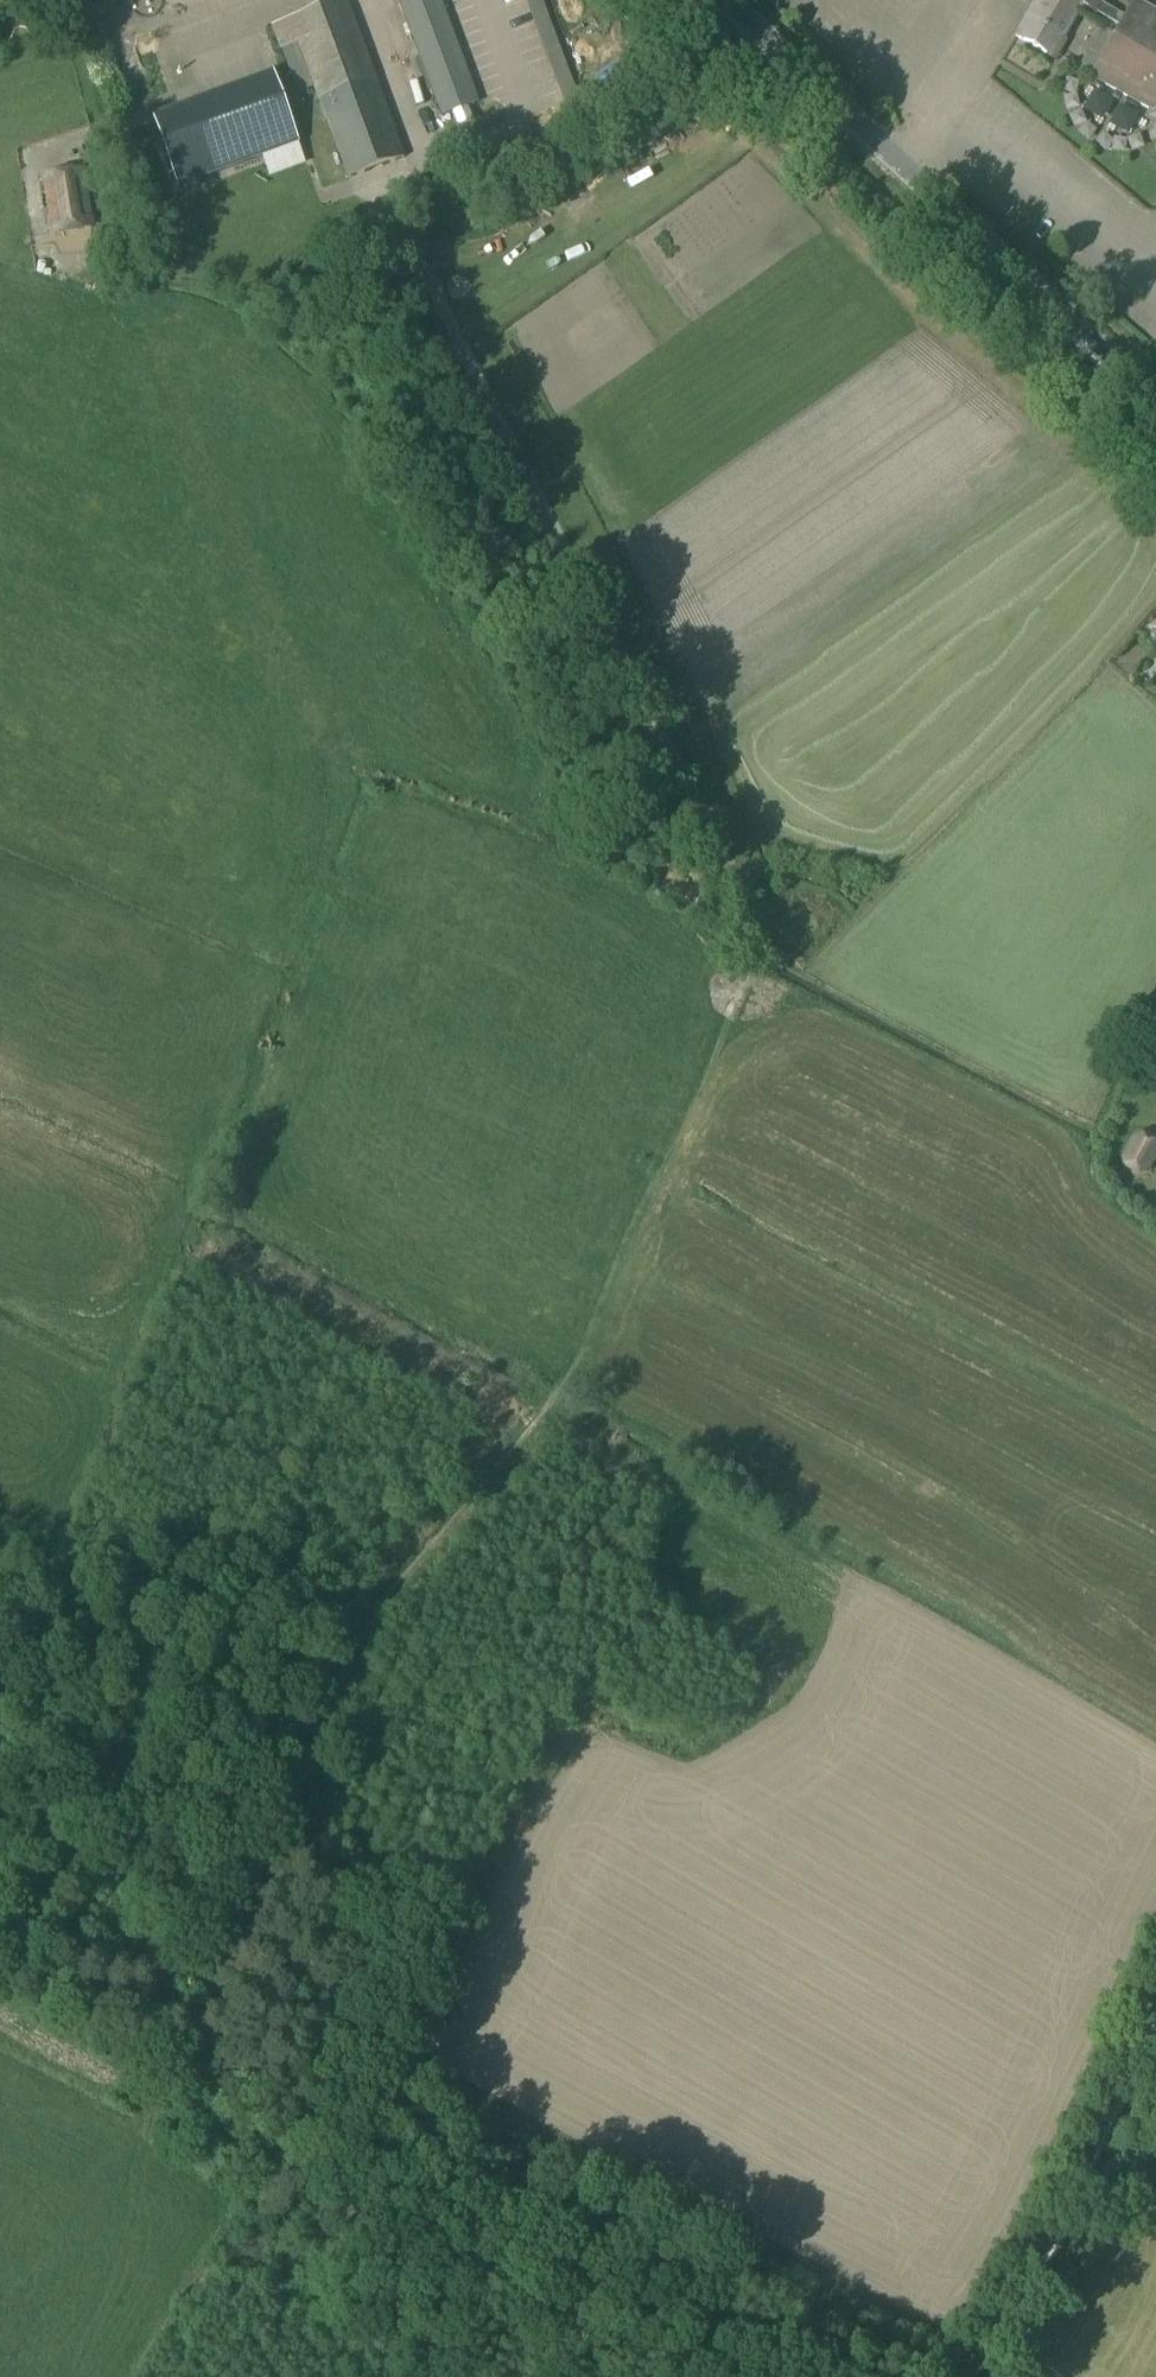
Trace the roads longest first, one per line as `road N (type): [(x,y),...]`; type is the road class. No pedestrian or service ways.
road 1 (tertiary): [(1155,401),(727,0)]
road 2 (tertiary): [(963,2376),(1070,2193),(1155,2003)]

